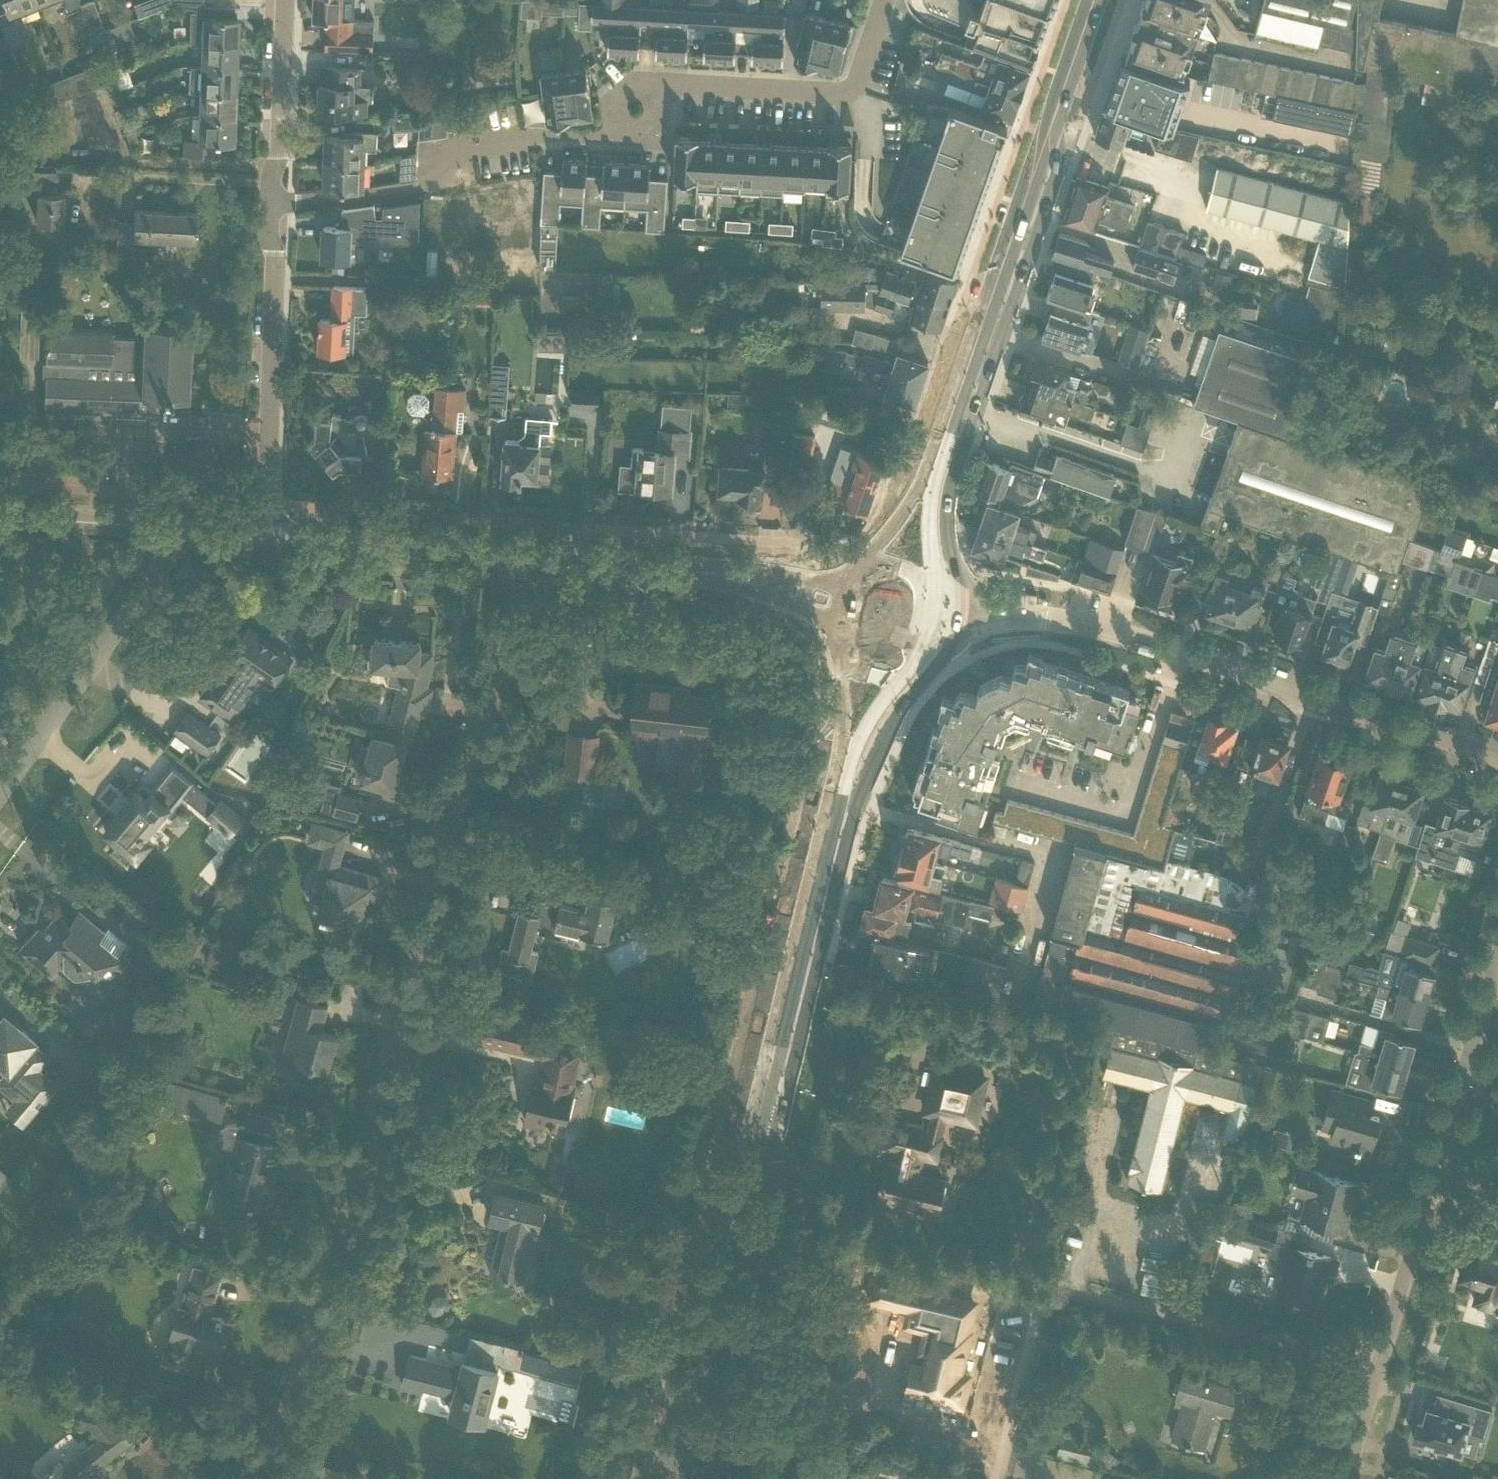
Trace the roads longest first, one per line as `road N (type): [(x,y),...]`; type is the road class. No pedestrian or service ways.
road 1 (residential): [(264,1478),(520,558)]
road 2 (residential): [(886,0),(850,92),(660,83),(645,138),(524,135),(464,148),(436,181),(348,197),(275,199)]
road 3 (secondary): [(670,1478),(840,775)]
road 4 (tertiary): [(1497,760),(1099,626),(931,602)]
road 5 (residential): [(995,1478),(1040,1298),(1060,1287),(1380,1362)]
road 6 (secondary): [(1092,0),(927,484)]
road 7 (residential): [(262,535),(275,199)]
road 8 (residential): [(0,793),(164,557),(173,531)]
road 9 (secondary): [(262,535),(520,558)]
road 10 (residential): [(1434,1182),(1497,962)]
road 11 (secondary): [(520,558),(726,574)]
road 12 (residential): [(275,199),(284,0)]
road 13 (residential): [(1380,1362),(1434,1182)]
road 14 (secondary): [(0,517),(173,531)]
road 15 (secondary): [(838,654),(840,775)]
road 16 (residential): [(1347,1478),(1380,1362)]

